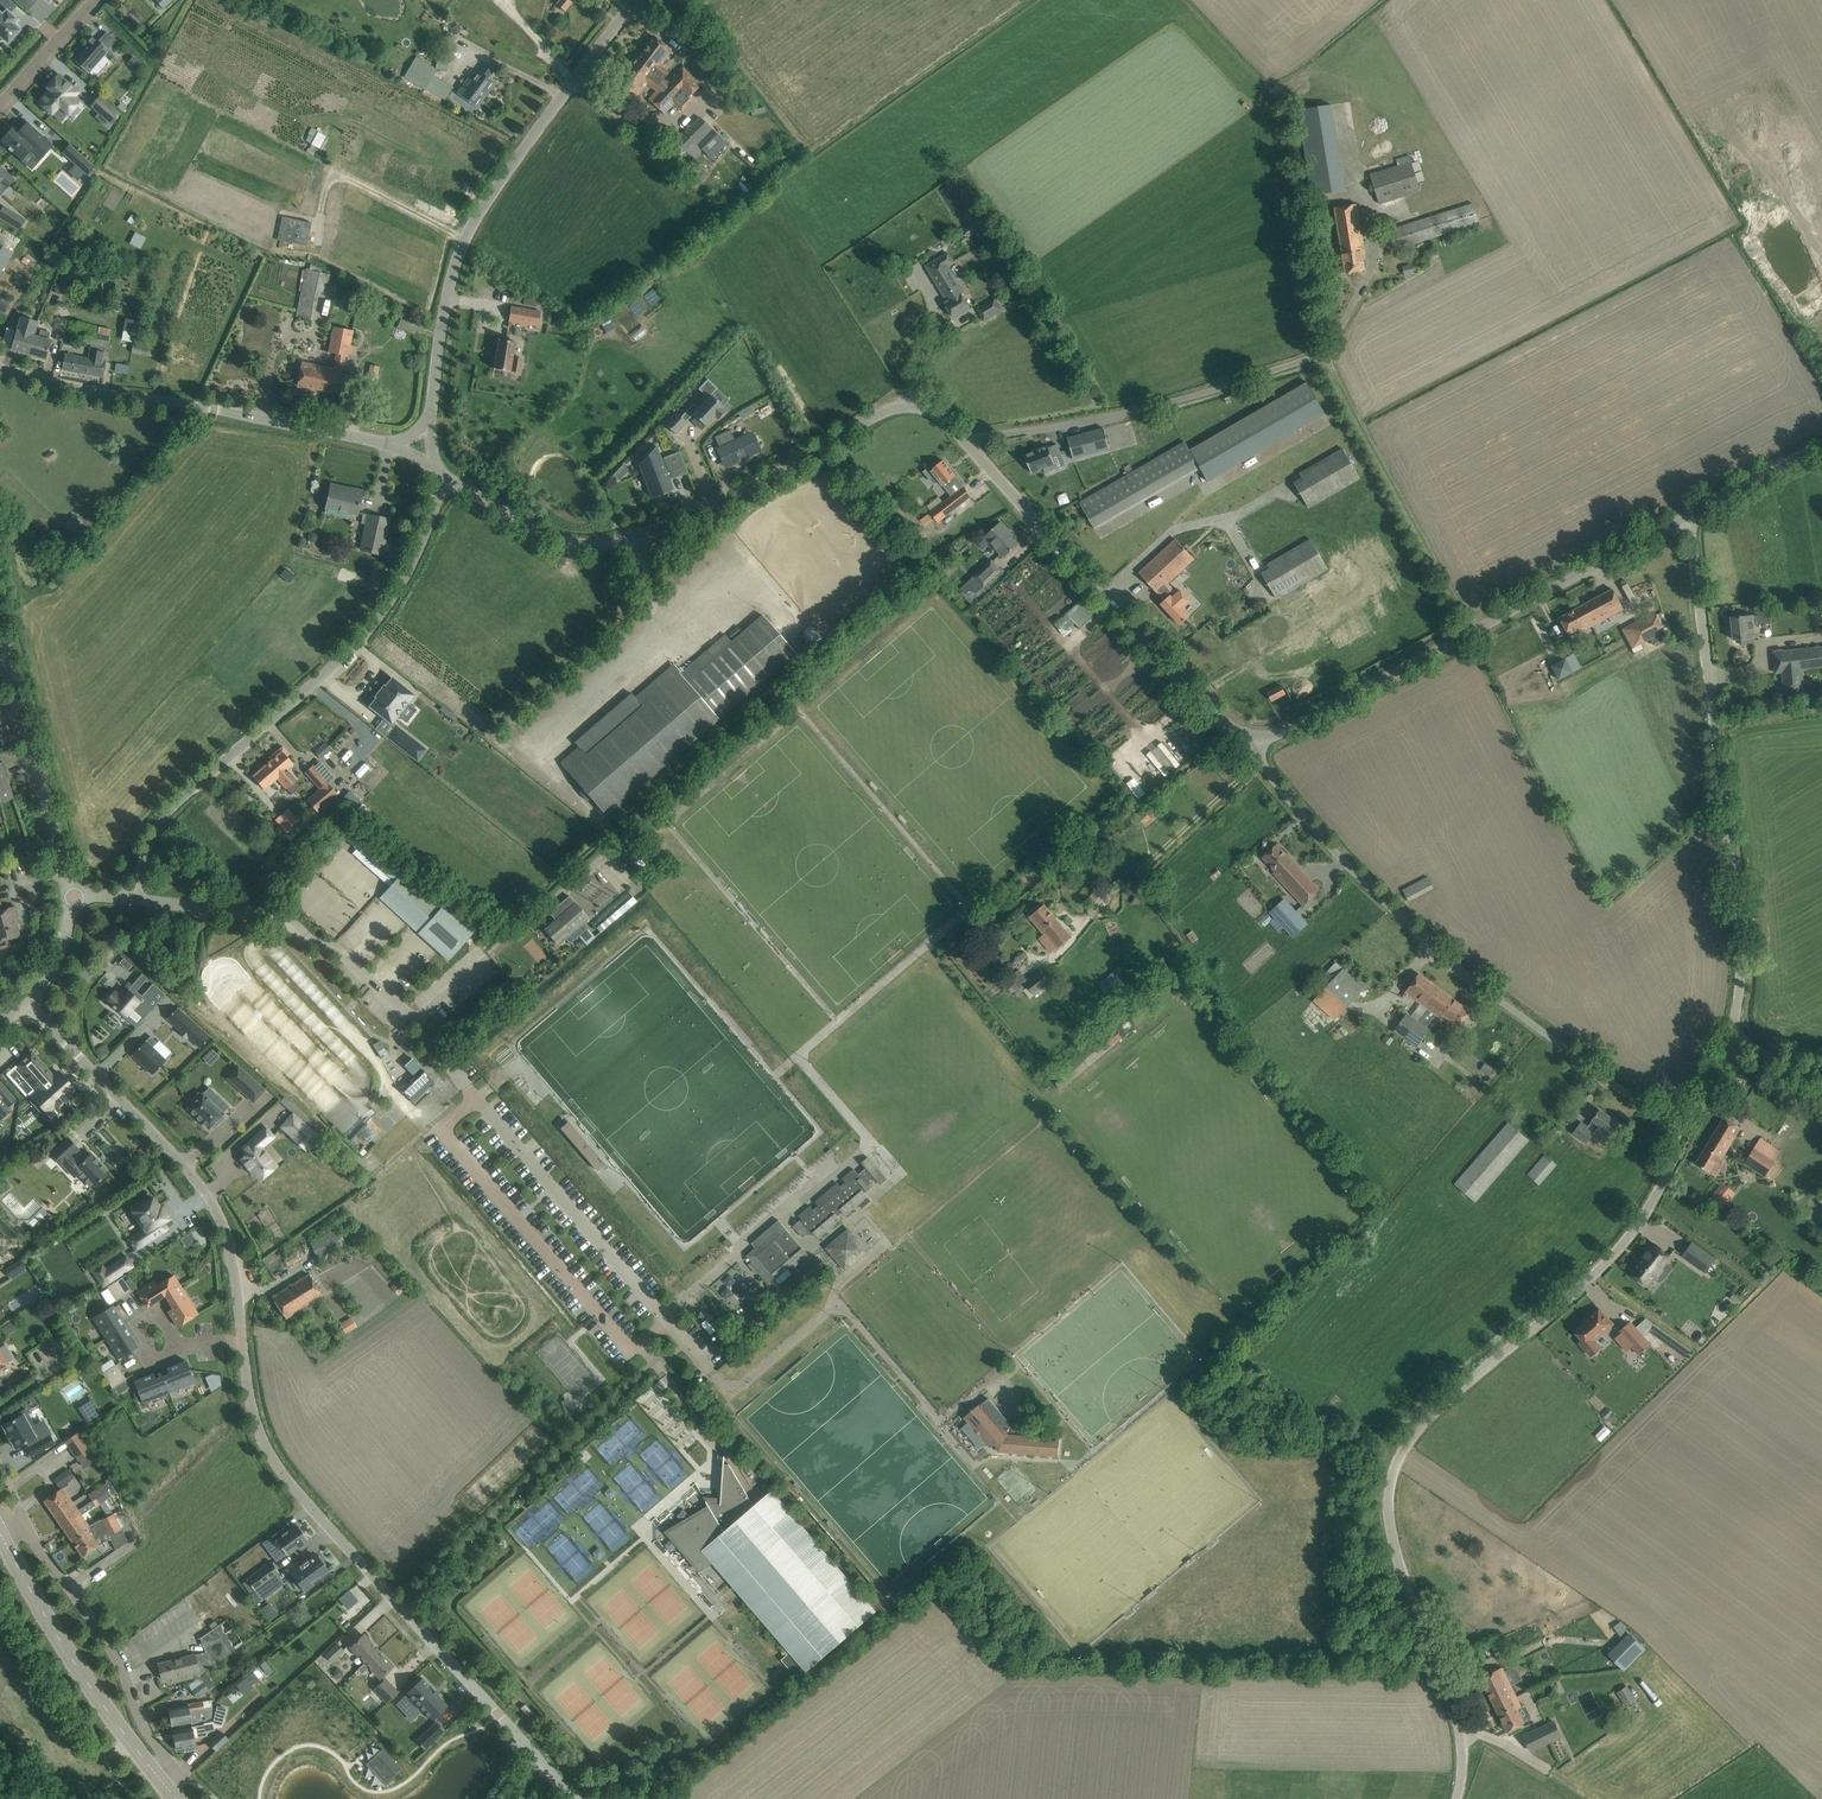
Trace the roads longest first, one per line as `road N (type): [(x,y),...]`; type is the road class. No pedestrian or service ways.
road 1 (unclassified): [(1457,1798),(1454,1704),(1395,1546),(1393,1477),(1408,1440),(1633,1234),(1690,1136)]
road 2 (unclassified): [(962,438),(930,410),(895,407),(753,485),(653,531),(597,546),(547,537),(443,474)]
road 3 (unclassified): [(572,1798),(284,1475),(251,1410),(242,1339)]
road 4 (unclassified): [(1690,1136),(1450,964),(1260,765)]
road 5 (unclassified): [(135,899),(166,811),(344,654),(400,589),(443,474)]
road 6 (unclassified): [(1727,1042),(1735,927),(1691,517)]
road 7 (unclassified): [(429,415),(449,281),(482,202),(635,0)]
road 8 (unclassified): [(1691,517),(1271,736)]
road 9 (unclassified): [(242,1339),(219,1213),(198,1180),(25,1003)]
road 10 (unclassified): [(1233,733),(962,438)]
road 11 (unclassified): [(390,444),(0,372)]
road 12 (unclassified): [(456,1067),(426,1047),(424,1025),(337,949),(315,945),(278,918),(135,899)]
road 13 (unclassified): [(1321,355),(1149,410),(962,438)]
road 14 (unclassified): [(161,1779),(170,1771),(137,1722),(117,1654),(20,1522),(2,1532)]
road 15 (track): [(1470,634),(1321,355)]
road 16 (secondary): [(161,1779),(108,1714),(2,1532)]
road 17 (residential): [(0,633),(73,898)]
road 18 (unclassified): [(1821,446),(1691,517)]
road 19 (residential): [(94,0),(0,104)]

